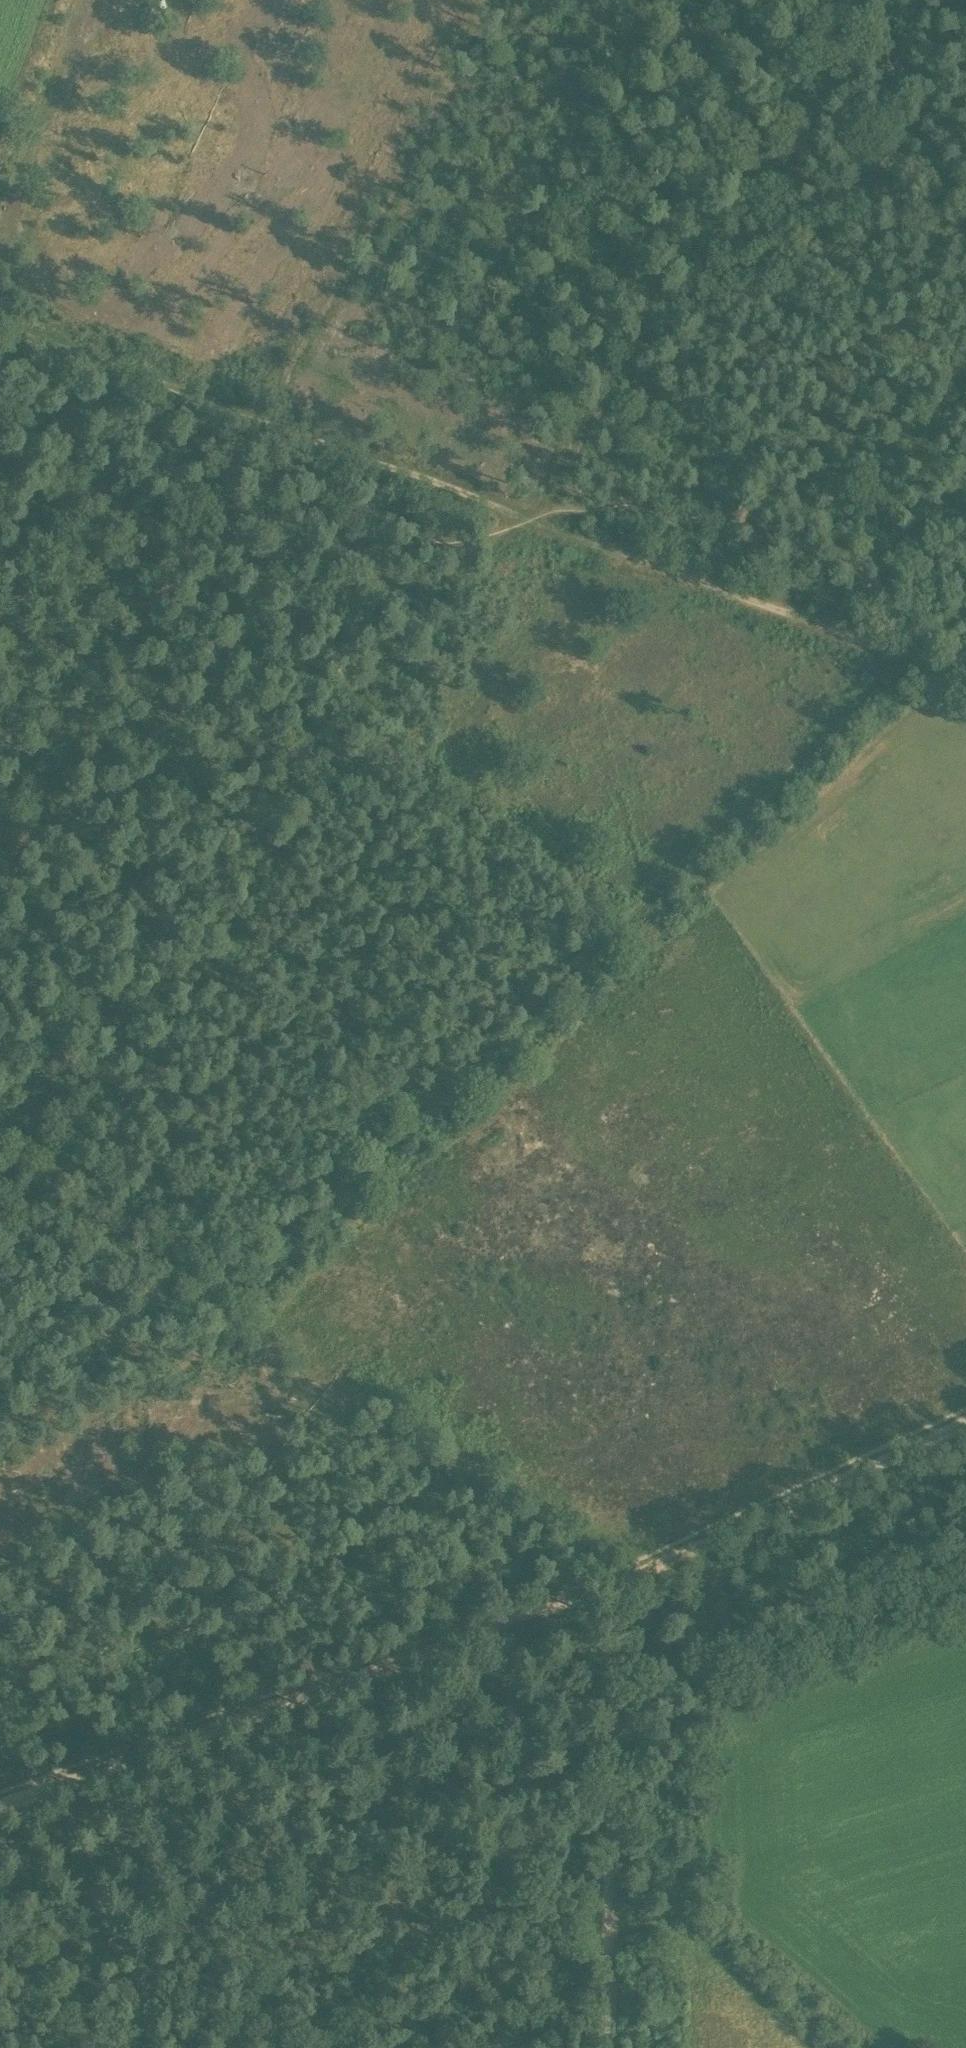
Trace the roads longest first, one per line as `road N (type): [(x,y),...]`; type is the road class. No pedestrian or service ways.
road 1 (track): [(0,328),(932,669)]
road 2 (track): [(619,1579),(65,1785)]
road 3 (track): [(619,1579),(610,2047)]
road 4 (track): [(965,1425),(619,1579)]

